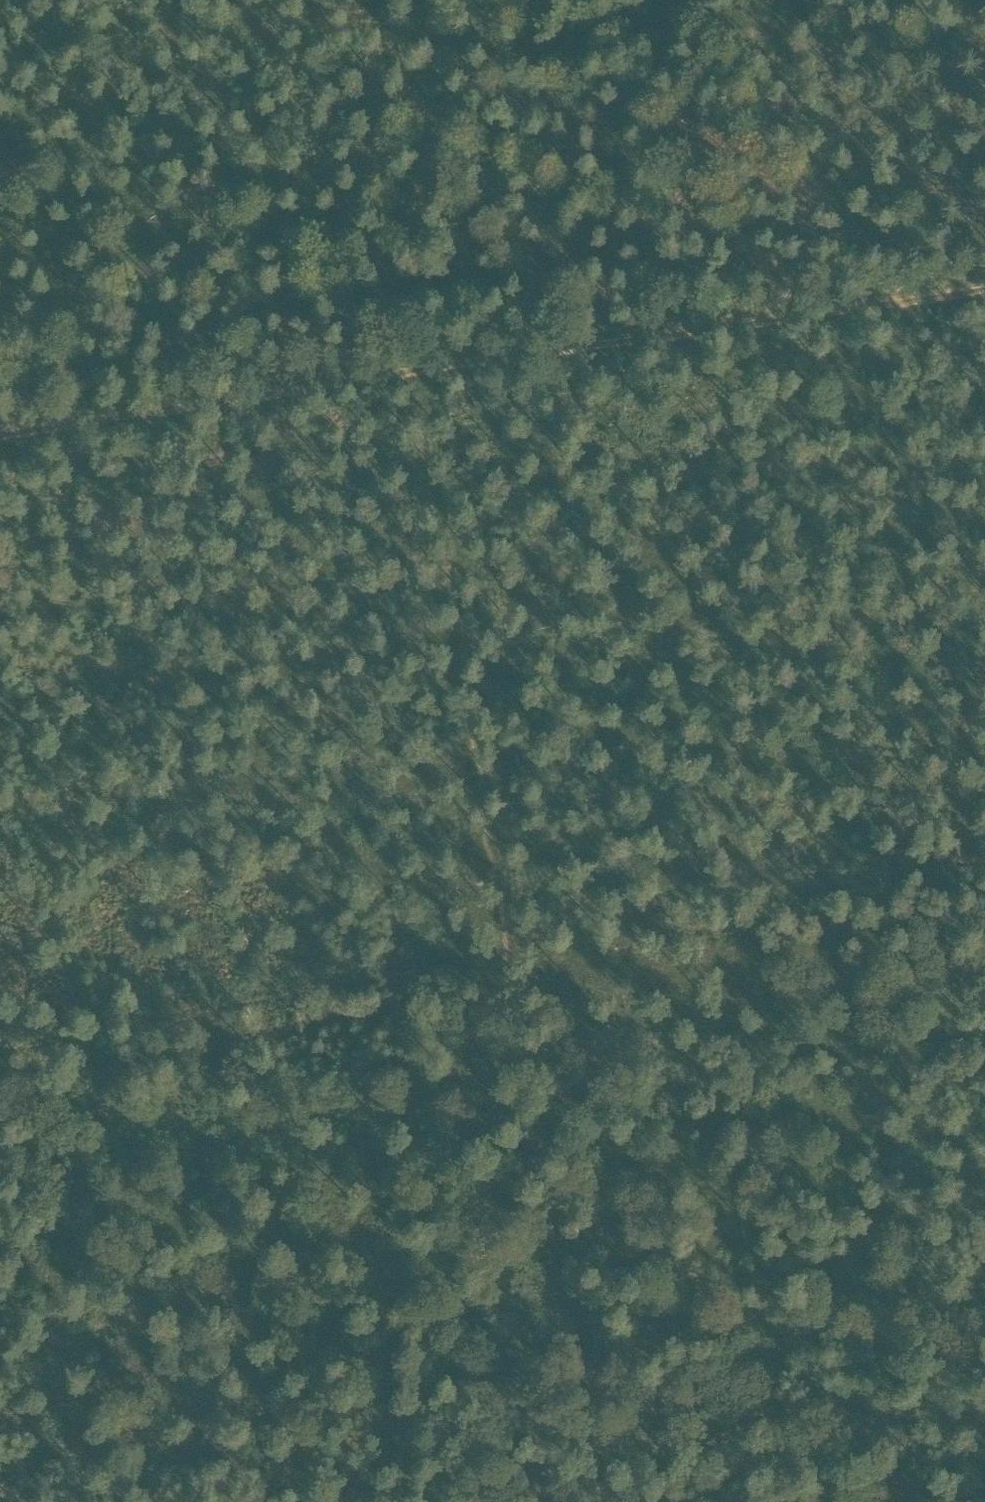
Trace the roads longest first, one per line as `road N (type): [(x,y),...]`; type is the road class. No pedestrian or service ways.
road 1 (track): [(0,436),(984,284)]

